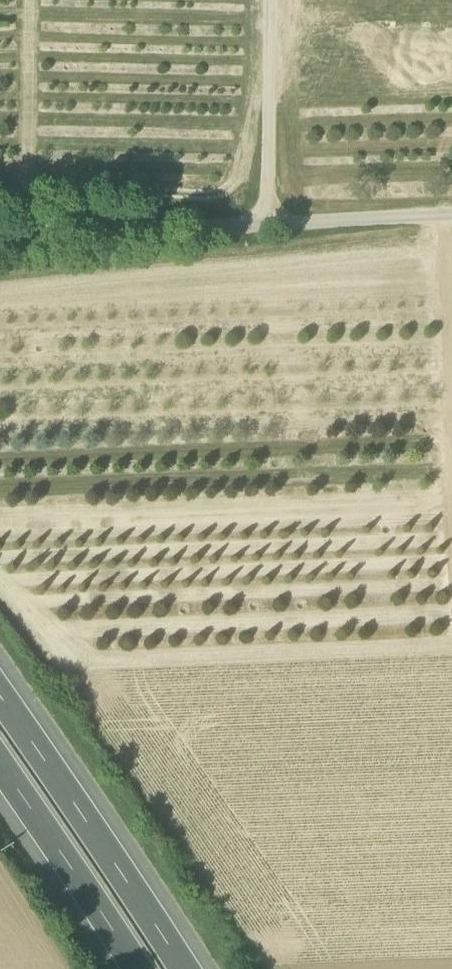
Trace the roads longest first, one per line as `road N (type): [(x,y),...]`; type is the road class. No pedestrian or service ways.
road 1 (unclassified): [(0,238),(451,219)]
road 2 (motorway): [(182,968),(0,695)]
road 3 (motorway): [(0,761),(141,968)]
road 4 (track): [(266,229),(269,0)]

